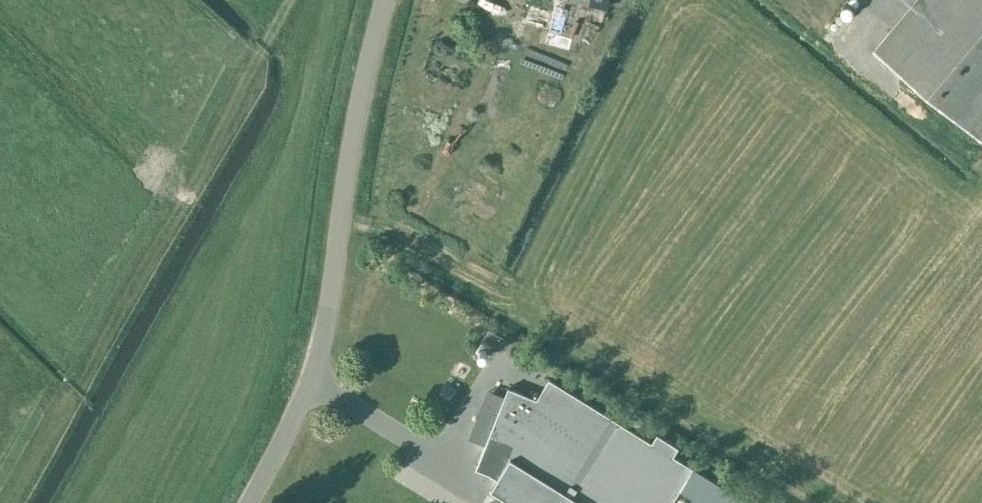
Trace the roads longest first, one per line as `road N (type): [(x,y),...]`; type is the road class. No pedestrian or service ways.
road 1 (unclassified): [(247,502),(313,375),(384,0)]

